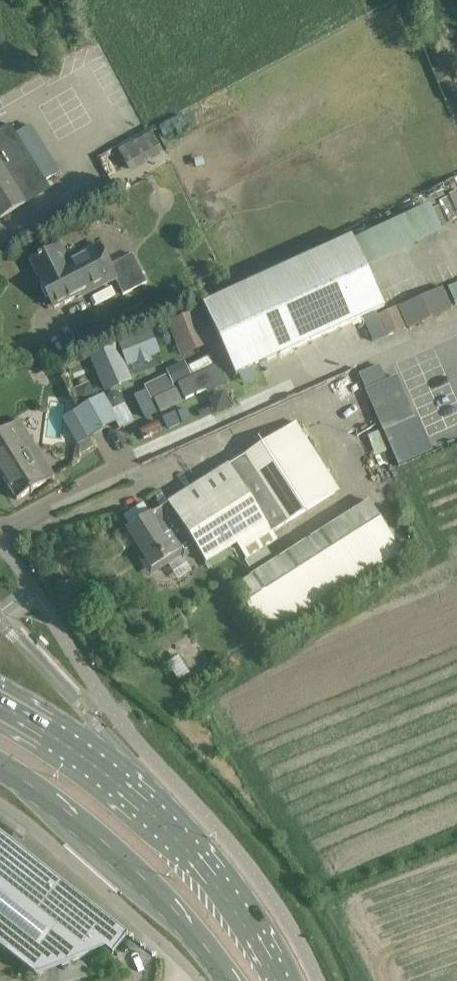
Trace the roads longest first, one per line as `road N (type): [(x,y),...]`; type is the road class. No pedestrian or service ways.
road 1 (primary): [(282,980),(229,893),(161,817),(96,760),(0,700)]
road 2 (primary): [(0,768),(107,845),(232,980)]

